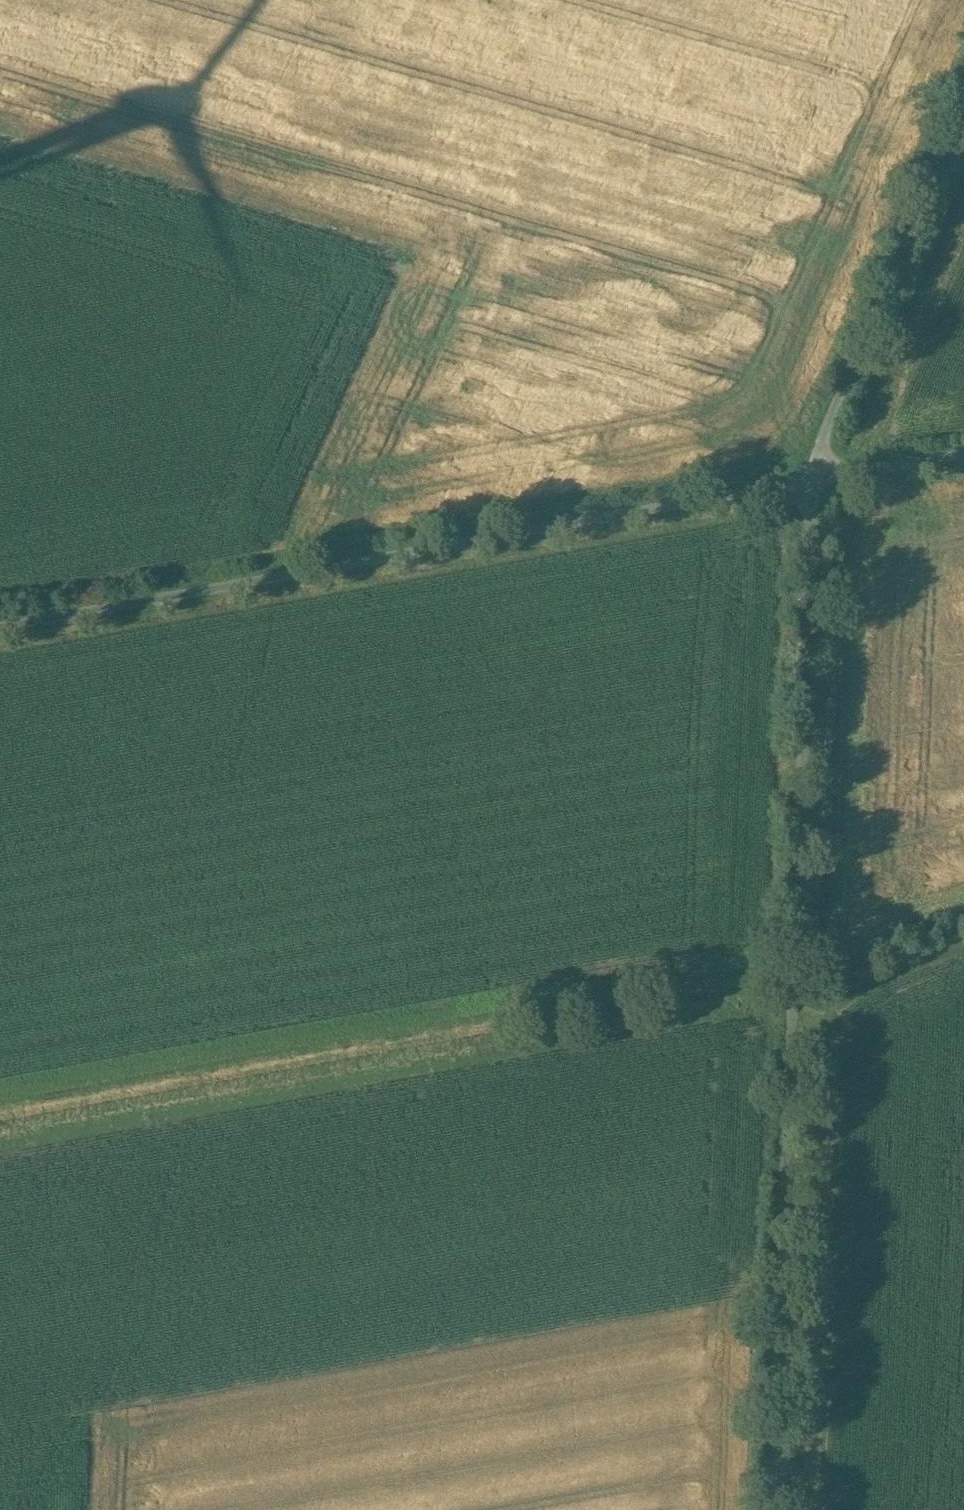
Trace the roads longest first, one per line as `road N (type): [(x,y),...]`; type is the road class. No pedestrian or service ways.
road 1 (unclassified): [(810,482),(767,1509)]
road 2 (unclassified): [(0,629),(810,482)]
road 3 (unclassified): [(963,107),(830,416),(810,482)]
road 4 (track): [(768,1480),(963,1423)]
road 5 (unclassified): [(810,482),(963,455)]

